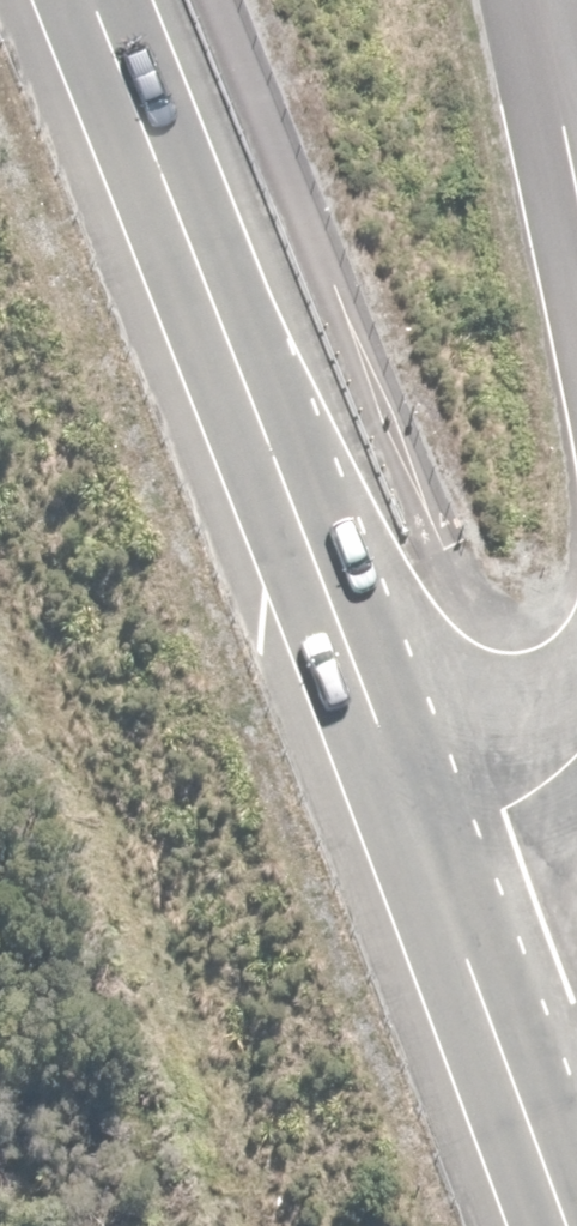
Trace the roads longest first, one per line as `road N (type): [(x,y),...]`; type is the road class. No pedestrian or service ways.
road 1 (primary): [(102,0),(458,823)]
road 2 (primary): [(576,1126),(458,823)]
road 3 (unclassified): [(576,166),(546,0)]
road 4 (unclassified): [(458,823),(559,772),(576,753)]

